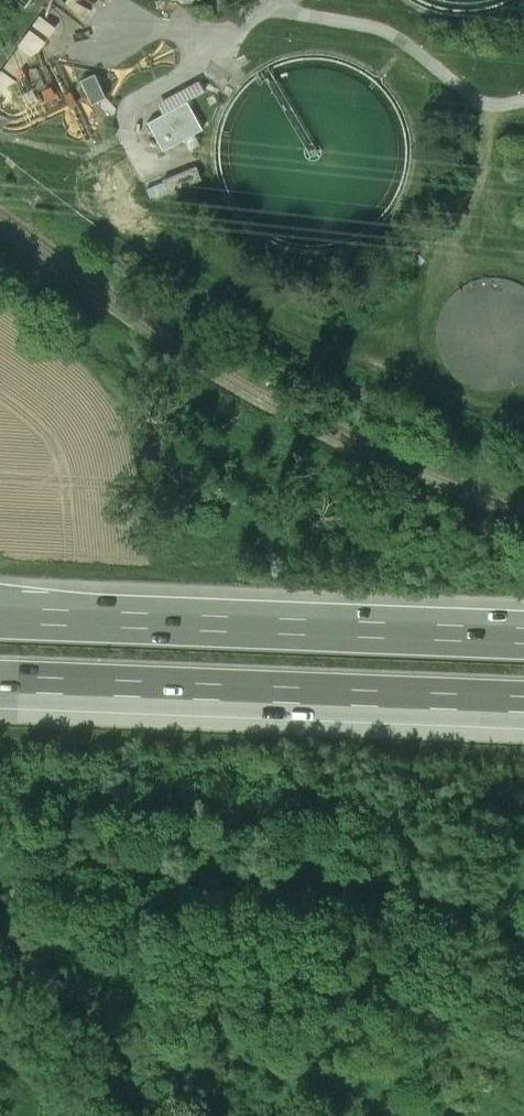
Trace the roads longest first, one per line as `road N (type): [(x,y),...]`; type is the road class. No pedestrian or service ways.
road 1 (motorway): [(523,636),(0,614)]
road 2 (motorway): [(0,683),(523,705)]

